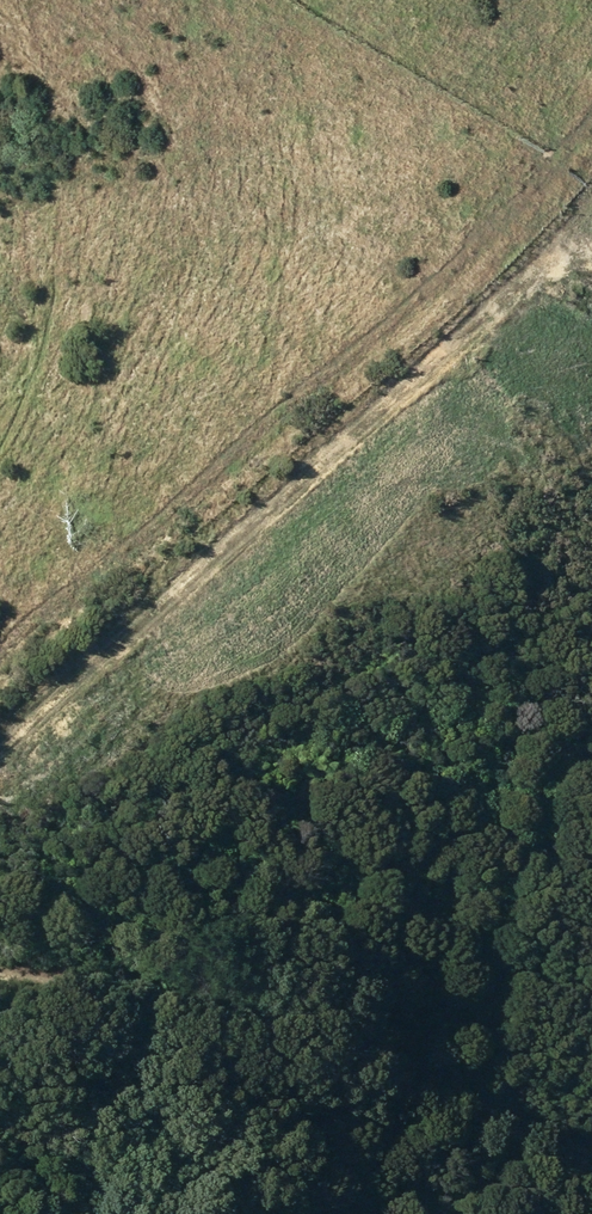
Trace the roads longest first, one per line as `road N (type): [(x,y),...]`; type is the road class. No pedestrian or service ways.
road 1 (track): [(591,138),(0,651)]
road 2 (track): [(591,251),(543,257),(0,747)]
road 3 (track): [(0,966),(43,968),(591,1151)]

